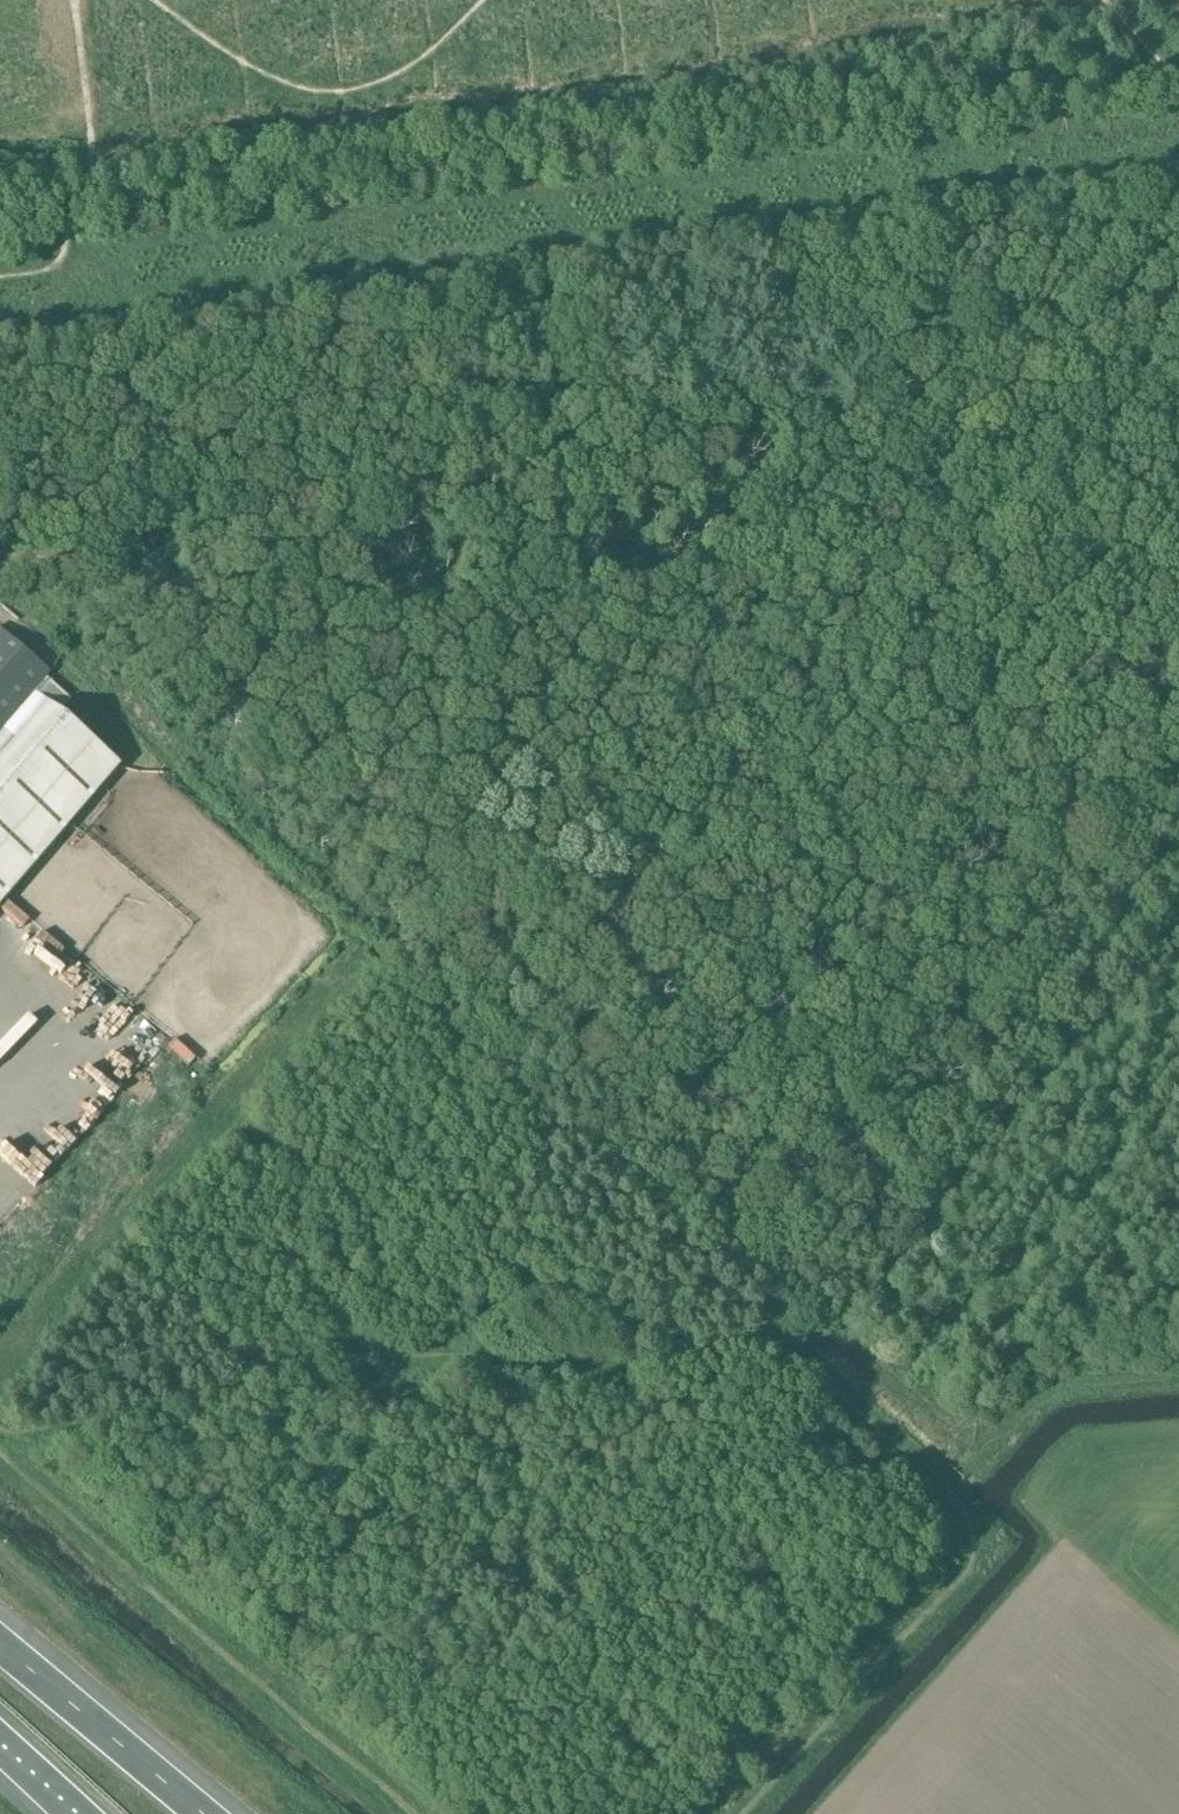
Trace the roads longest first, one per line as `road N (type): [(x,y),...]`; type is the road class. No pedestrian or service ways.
road 1 (motorway): [(205,1813),(0,1644)]

